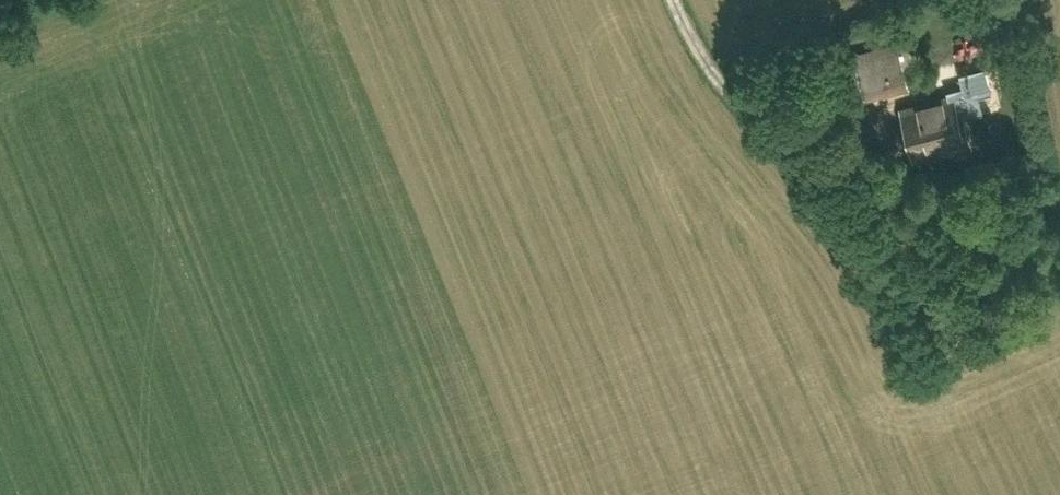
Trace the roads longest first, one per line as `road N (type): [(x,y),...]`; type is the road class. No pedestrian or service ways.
road 1 (track): [(674,0),(697,54),(746,123)]

